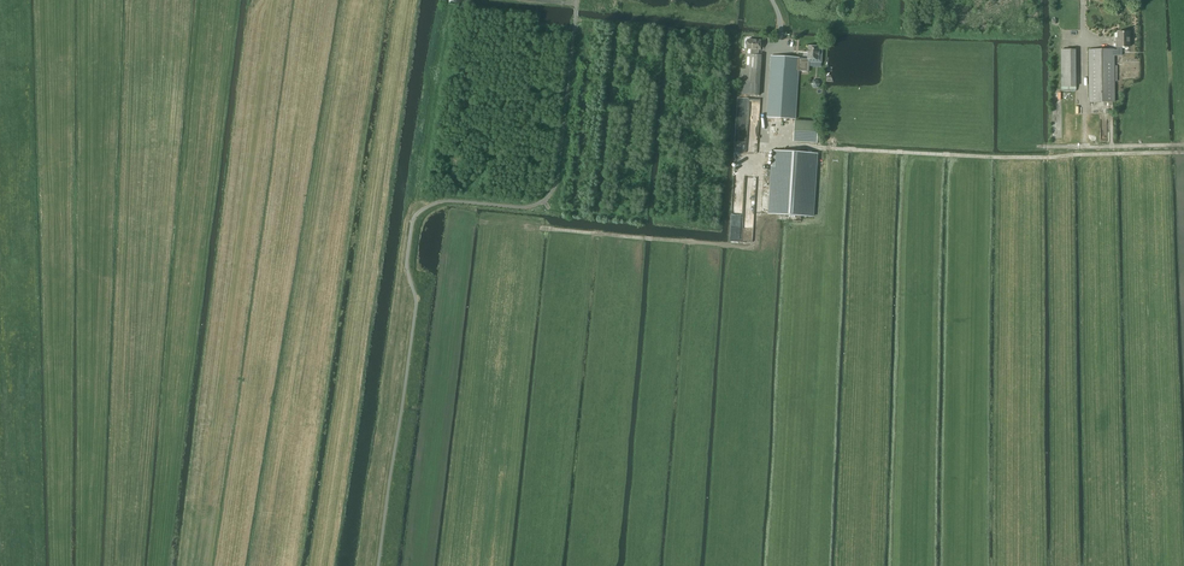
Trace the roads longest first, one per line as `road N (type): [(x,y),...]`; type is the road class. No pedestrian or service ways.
road 1 (track): [(1183,145),(1037,147)]

